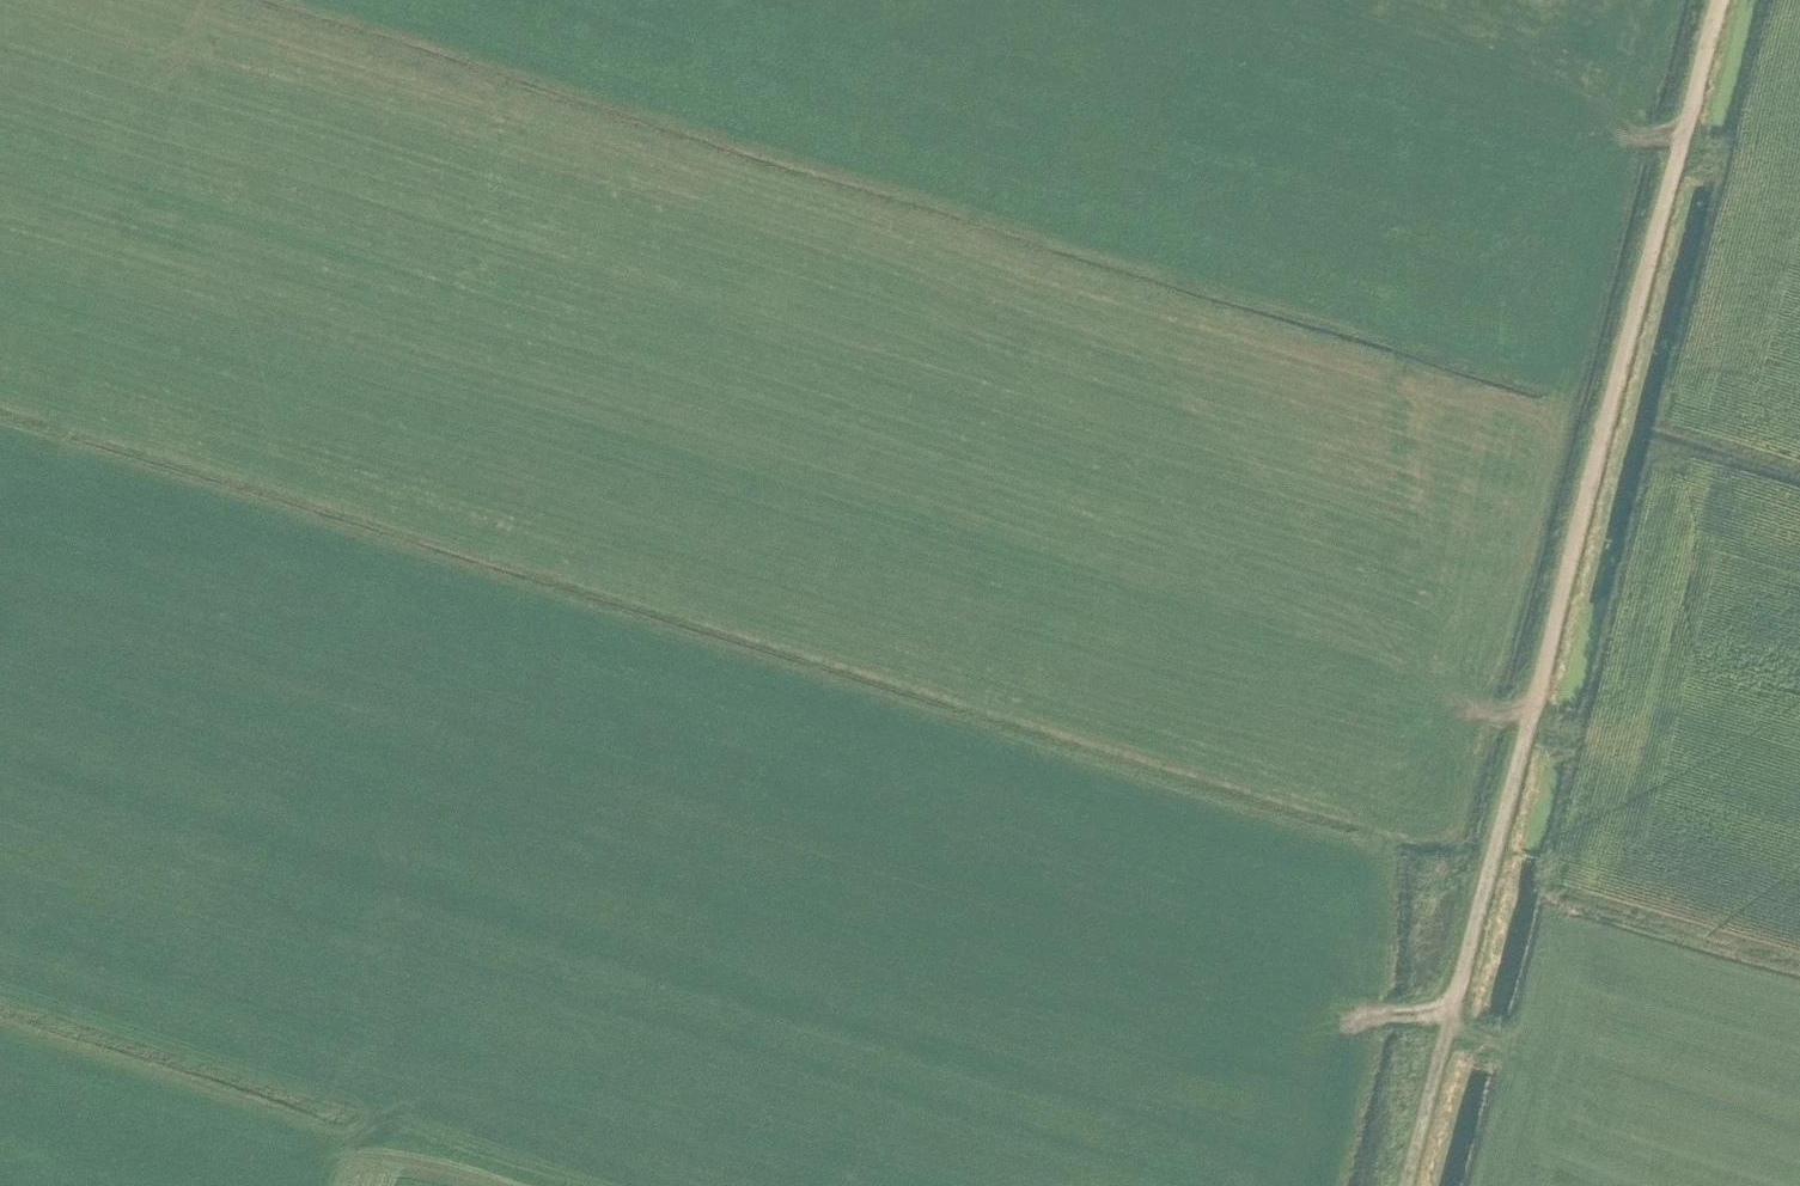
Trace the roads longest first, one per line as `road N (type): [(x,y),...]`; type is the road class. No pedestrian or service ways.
road 1 (track): [(1411,1185),(1721,0)]

